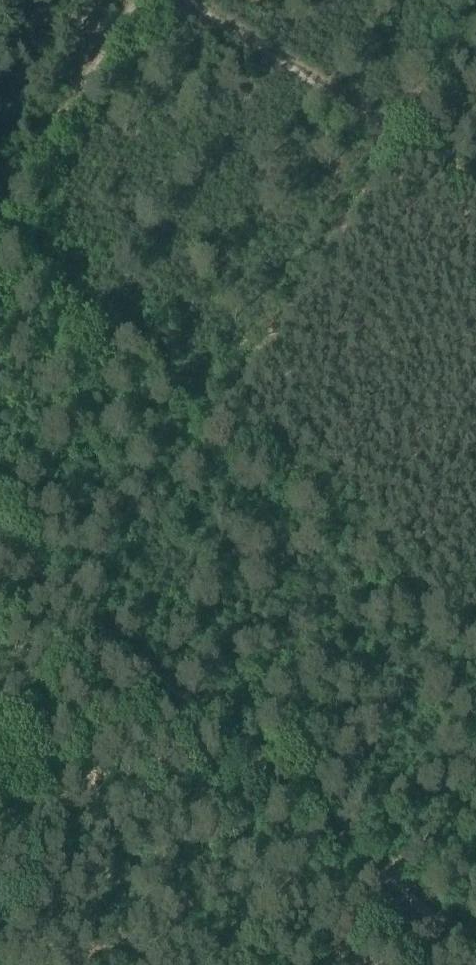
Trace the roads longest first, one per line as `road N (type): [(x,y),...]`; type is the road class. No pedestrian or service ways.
road 1 (track): [(475,910),(0,486)]

